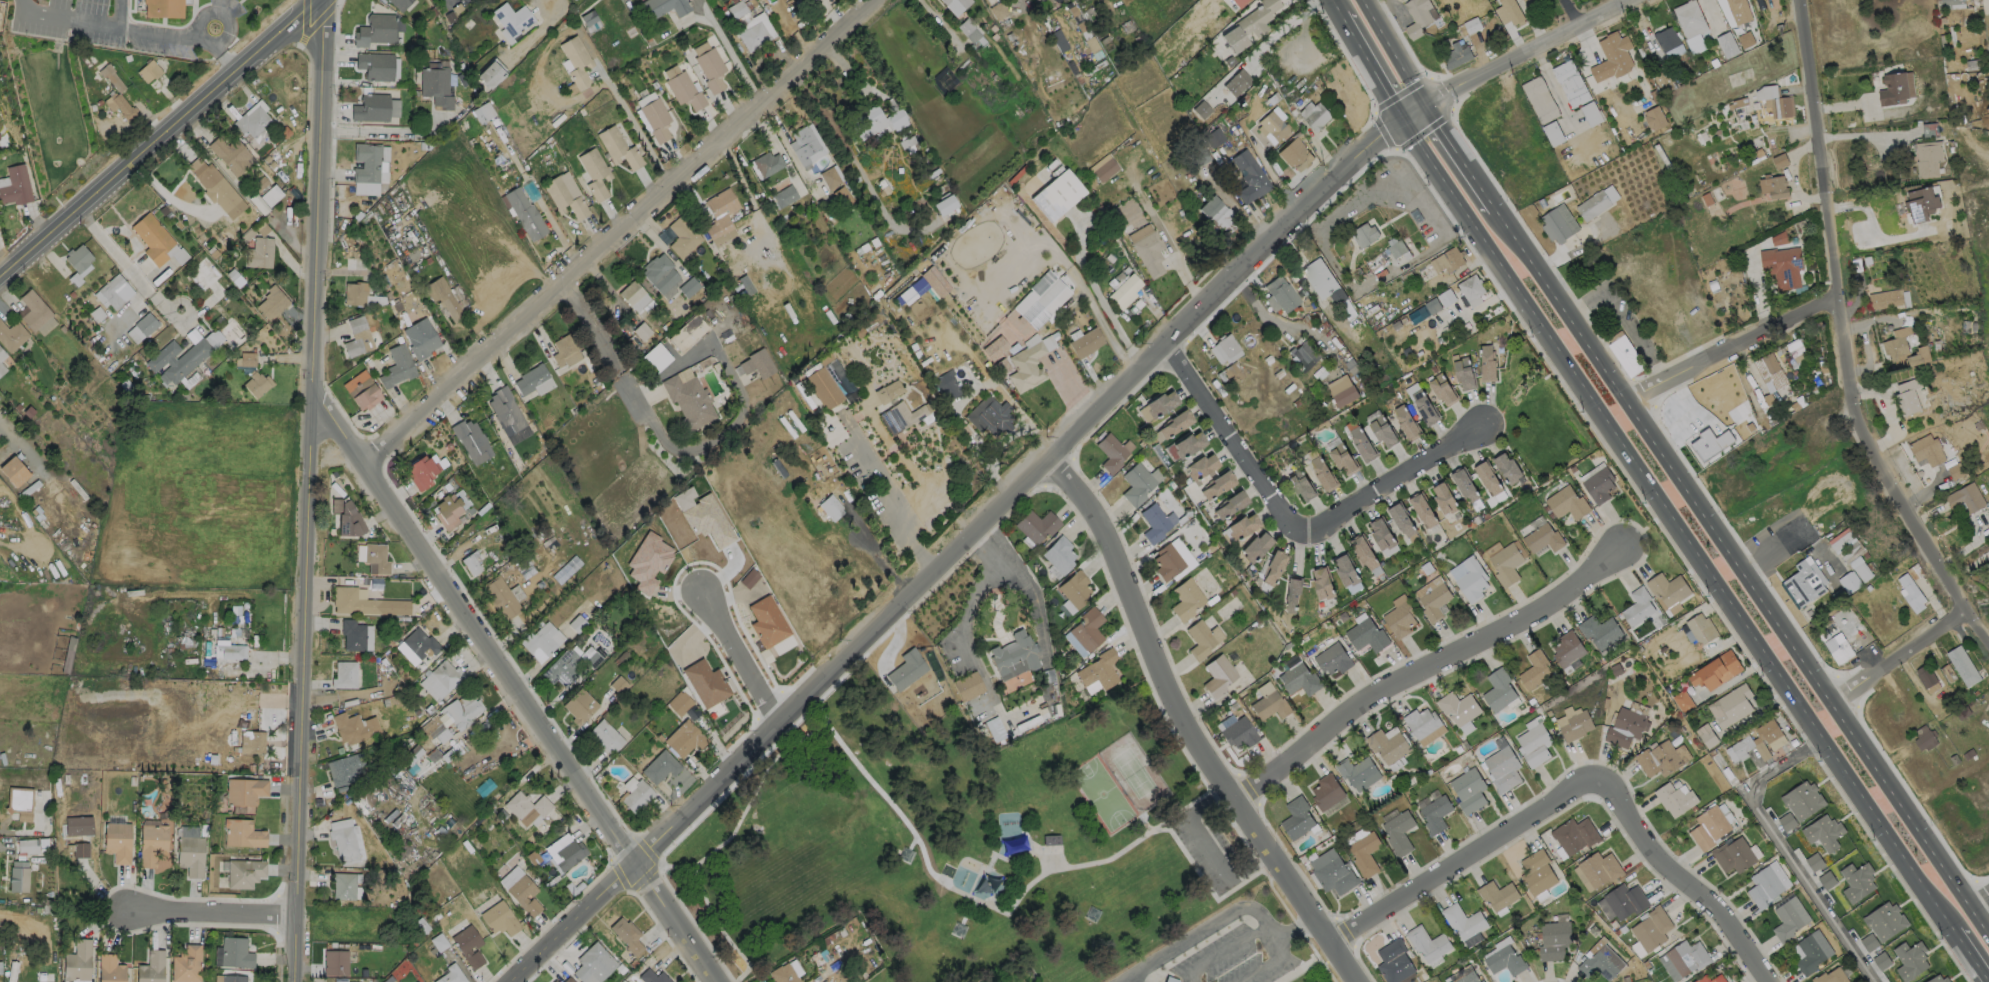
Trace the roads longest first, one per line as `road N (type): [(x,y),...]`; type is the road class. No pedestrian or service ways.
road 1 (tertiary): [(1415,106),(518,981)]
road 2 (primary): [(1339,0),(1406,115),(1988,981)]
road 3 (primary): [(1988,932),(1624,398),(1371,0)]
road 4 (tertiary): [(290,981),(330,0)]
road 5 (residential): [(713,981),(366,459),(316,403)]
road 6 (residential): [(880,0),(366,459)]
road 7 (residential): [(1988,645),(1853,414),(1797,0)]
road 8 (residential): [(1064,447),(1118,545),(1158,669),(1353,981)]
road 9 (residential): [(1234,801),(1355,709),(1572,593),(1631,540)]
road 10 (tertiary): [(324,0),(0,286)]
road 11 (residential): [(1178,339),(1286,511),(1320,525),(1484,425)]
road 12 (residential): [(1601,775),(1326,944)]
road 13 (residential): [(1768,981),(1722,912),(1646,848),(1601,775)]
road 14 (residential): [(1836,291),(1624,398)]
road 15 (residential): [(1626,0),(1415,106)]
road 16 (residential): [(778,726),(697,579)]
road 17 (residential): [(292,917),(128,911)]
road 18 (residential): [(1962,609),(1831,702)]

